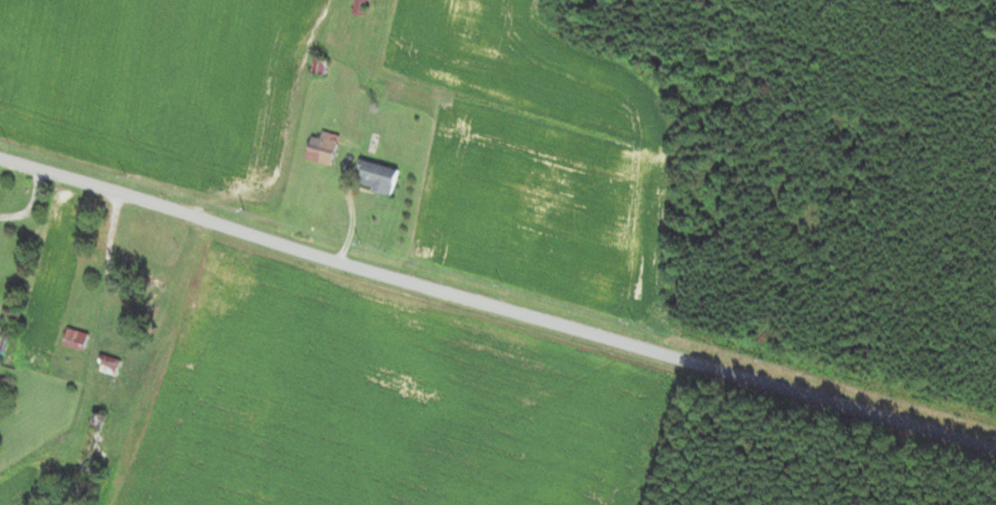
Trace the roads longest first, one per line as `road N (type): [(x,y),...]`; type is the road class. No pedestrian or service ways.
road 1 (tertiary): [(995,451),(0,161)]

